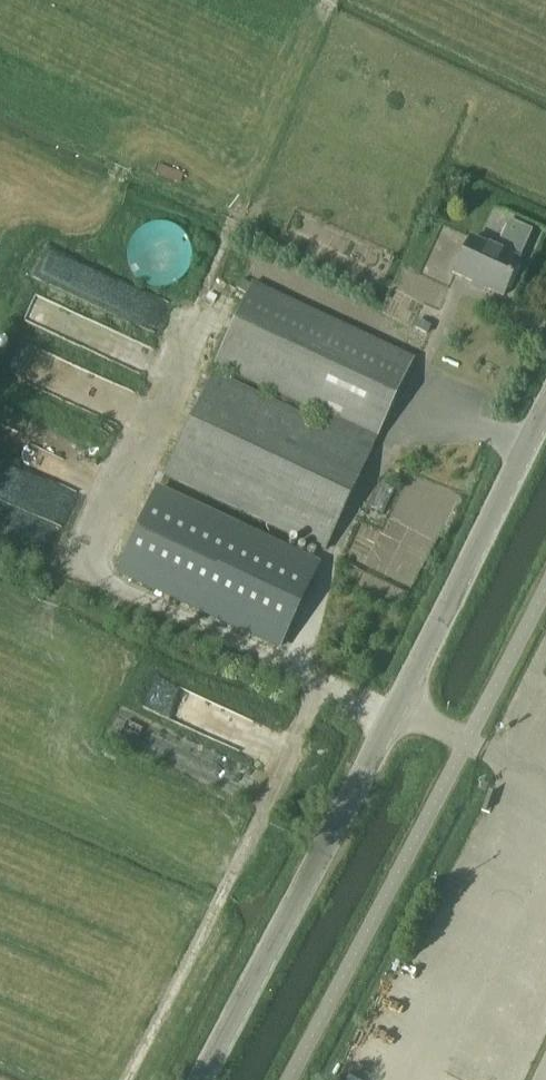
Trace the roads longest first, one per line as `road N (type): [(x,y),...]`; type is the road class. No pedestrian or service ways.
road 1 (tertiary): [(201,1079),(545,412)]
road 2 (track): [(125,1079),(321,688)]

